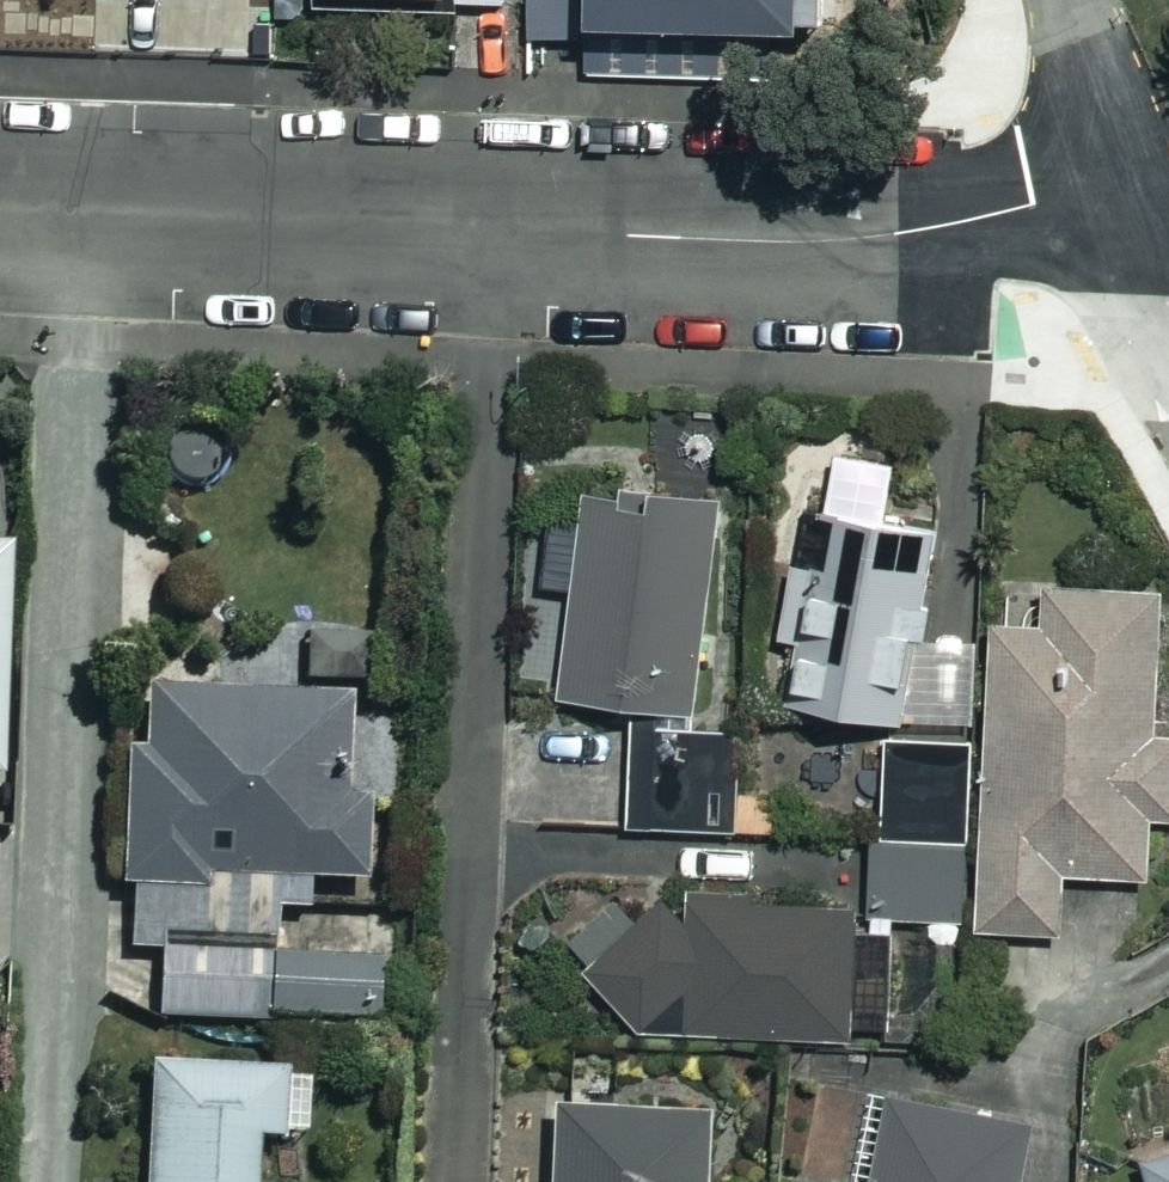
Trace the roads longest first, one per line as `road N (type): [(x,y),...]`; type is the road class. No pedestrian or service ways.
road 1 (residential): [(451,1181),(486,224)]
road 2 (residential): [(1132,263),(486,224)]
road 3 (residential): [(486,224),(0,204)]
road 4 (residential): [(1057,0),(1132,263)]

